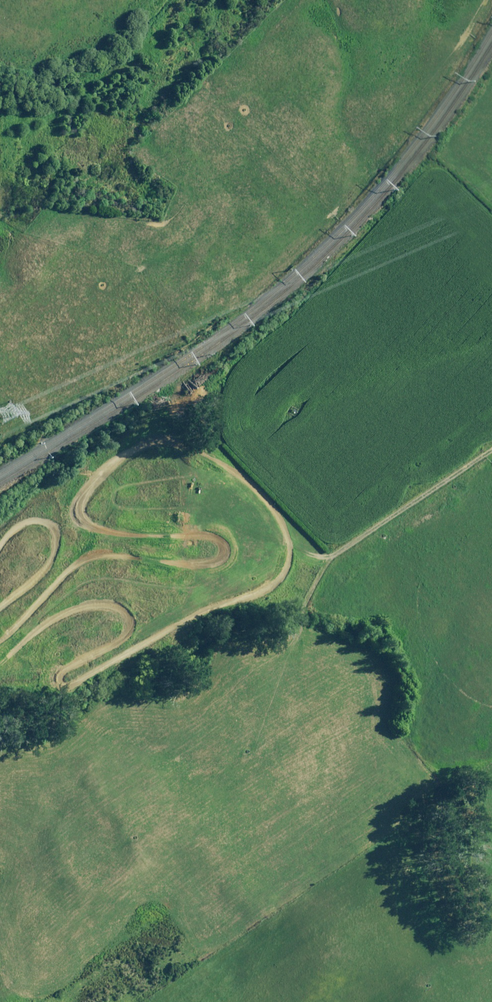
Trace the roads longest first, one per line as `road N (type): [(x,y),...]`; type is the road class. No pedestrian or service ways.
road 1 (track): [(0,635),(76,561),(96,554),(199,564),(228,547),(211,532),(118,533),(78,519),(74,508),(85,493),(151,441),(180,444),(250,481),(288,541),(277,584),(256,598),(69,688),(50,688),(51,670),(131,638),(125,611),(84,609),(64,617)]
road 2 (track): [(491,444),(330,557),(288,546)]
road 3 (track): [(0,545),(19,524),(38,519),(56,548),(40,576),(0,601)]

